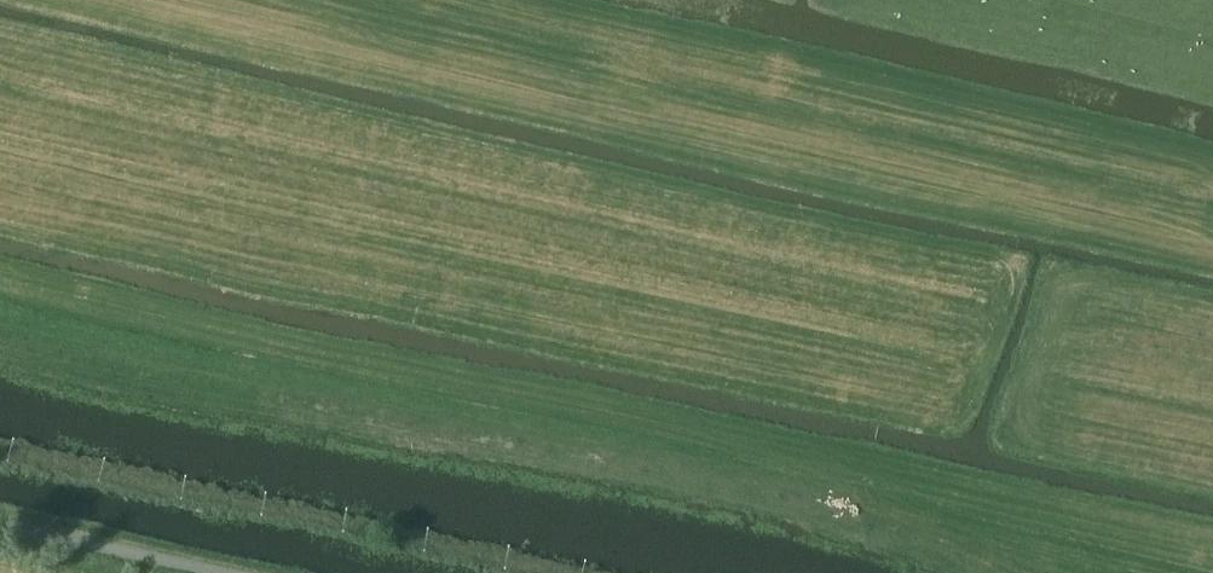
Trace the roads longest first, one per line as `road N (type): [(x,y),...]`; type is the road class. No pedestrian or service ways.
road 1 (unclassified): [(224,572),(0,524)]

